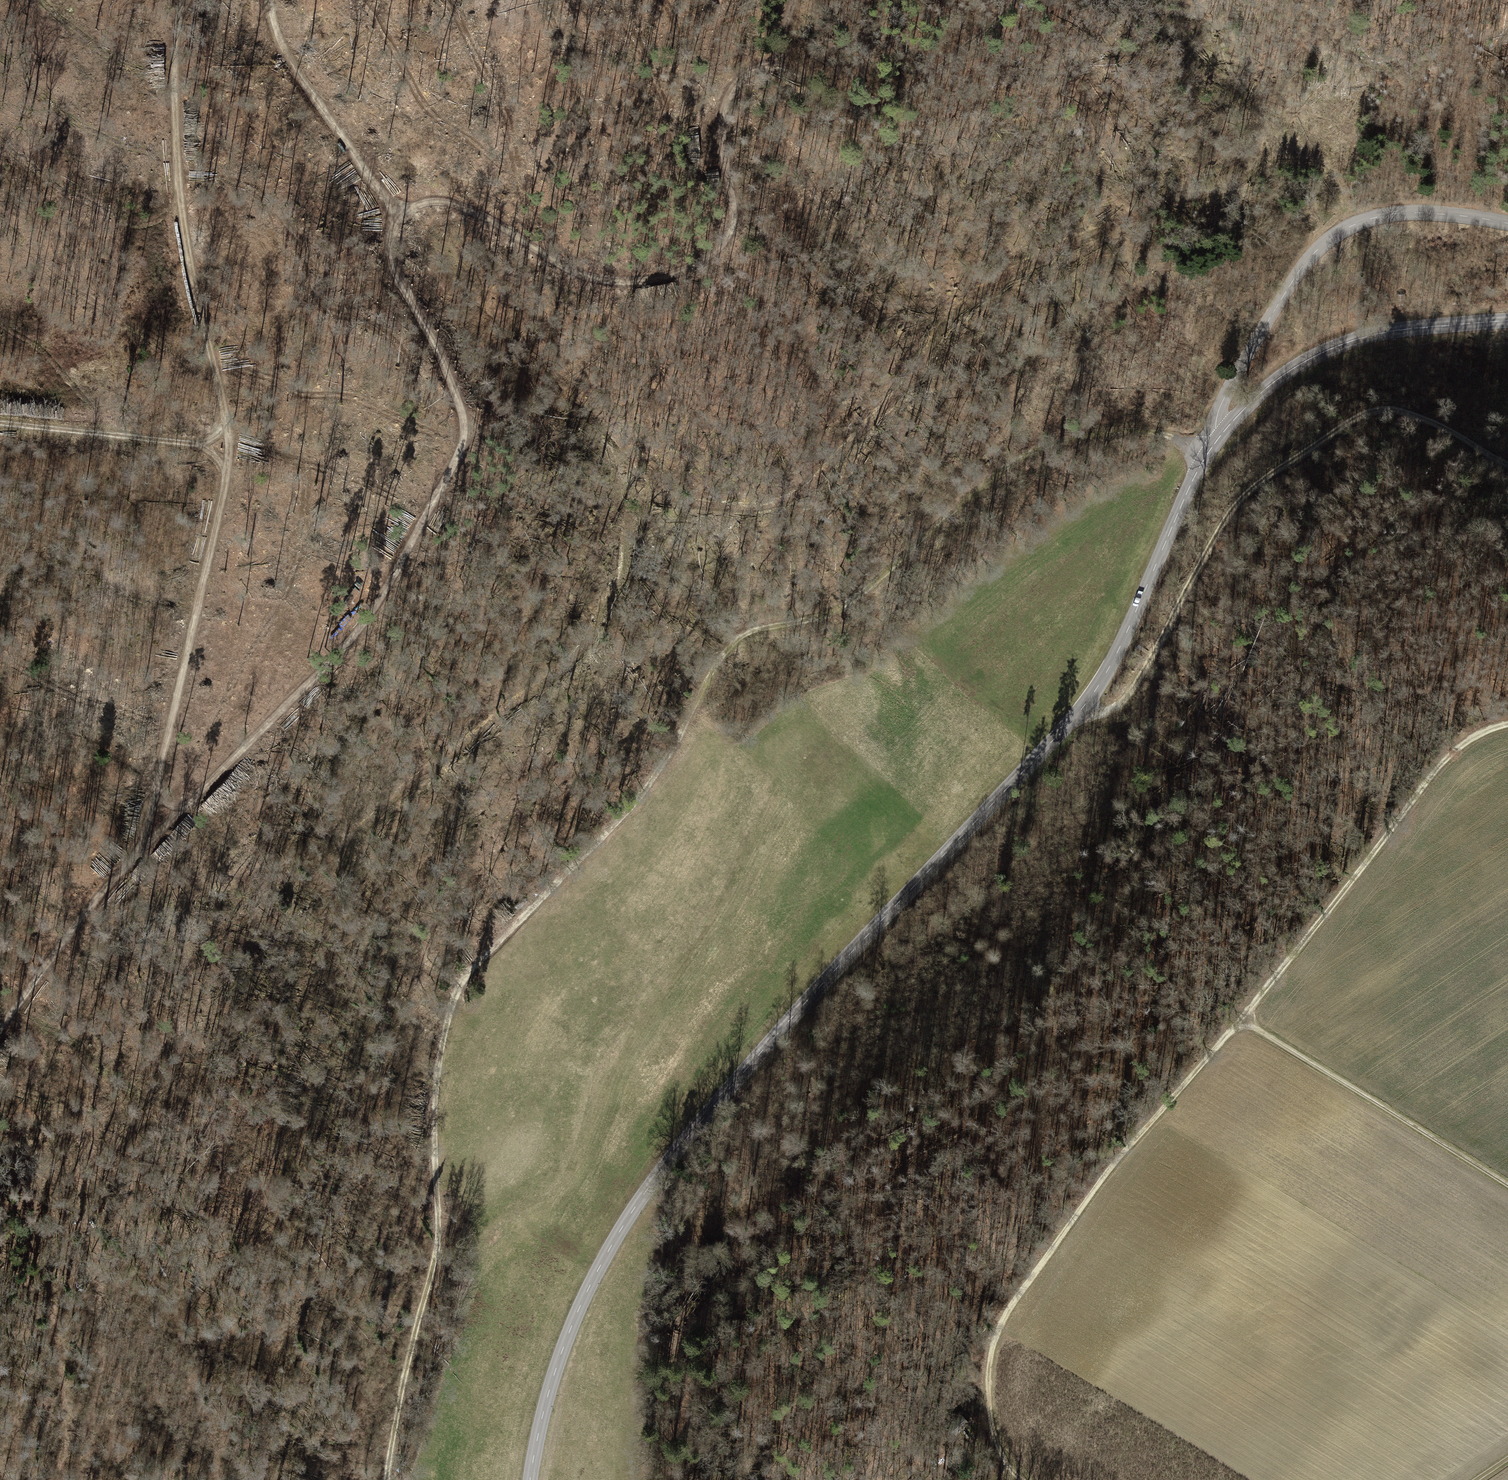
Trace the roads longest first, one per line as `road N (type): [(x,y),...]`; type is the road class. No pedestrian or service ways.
road 1 (track): [(0,1031),(145,841),(357,628),(464,438),(458,395),(391,270),(389,236),(403,211),(446,201),(471,209),(586,277),(670,275),(724,244),(735,220),(720,161),(721,119),(752,68),(777,64),(833,99),(873,110),(910,90),(1014,0)]
road 2 (track): [(389,1479),(443,1228),(438,1112),(457,1022),(488,954),(668,765),(733,640),(832,615),(1031,452),(1107,431),(1206,449)]
road 3 (track): [(1354,226),(1326,171),(1277,162),(1216,192),(1144,209),(996,280),(946,325),(917,370),(814,483),(767,507),(658,498),(630,509),(622,566),(576,655),(348,846)]
road 4 (tertiary): [(530,1479),(561,1351),(645,1192),(732,1086),(1079,711),(1110,664),(1219,426)]
road 5 (track): [(182,0),(174,110),(186,241),(229,437),(228,479),(145,841)]
road 6 (track): [(1079,711),(1125,701),(1250,485),(1351,417),(1381,408),(1420,414),(1507,461)]
road 7 (track): [(1023,1479),(997,1444),(988,1403),(993,1343),(1006,1315),(1110,1169),(1241,1019)]
road 8 (tertiary): [(1507,226),(1401,212),(1336,234),(1277,305),(1242,363),(1219,426)]
road 9 (track): [(1507,723),(1445,758),(1241,1019)]
road 10 (tertiary): [(1219,426),(1305,360),(1340,344),(1398,329),(1507,320)]
road 11 (track): [(1241,1019),(1507,1185)]
road 12 (track): [(270,0),(288,60),(400,215)]
road 13 (track): [(0,423),(228,446)]
road 14 (track): [(48,1290),(55,1183),(34,1170),(0,1180)]

